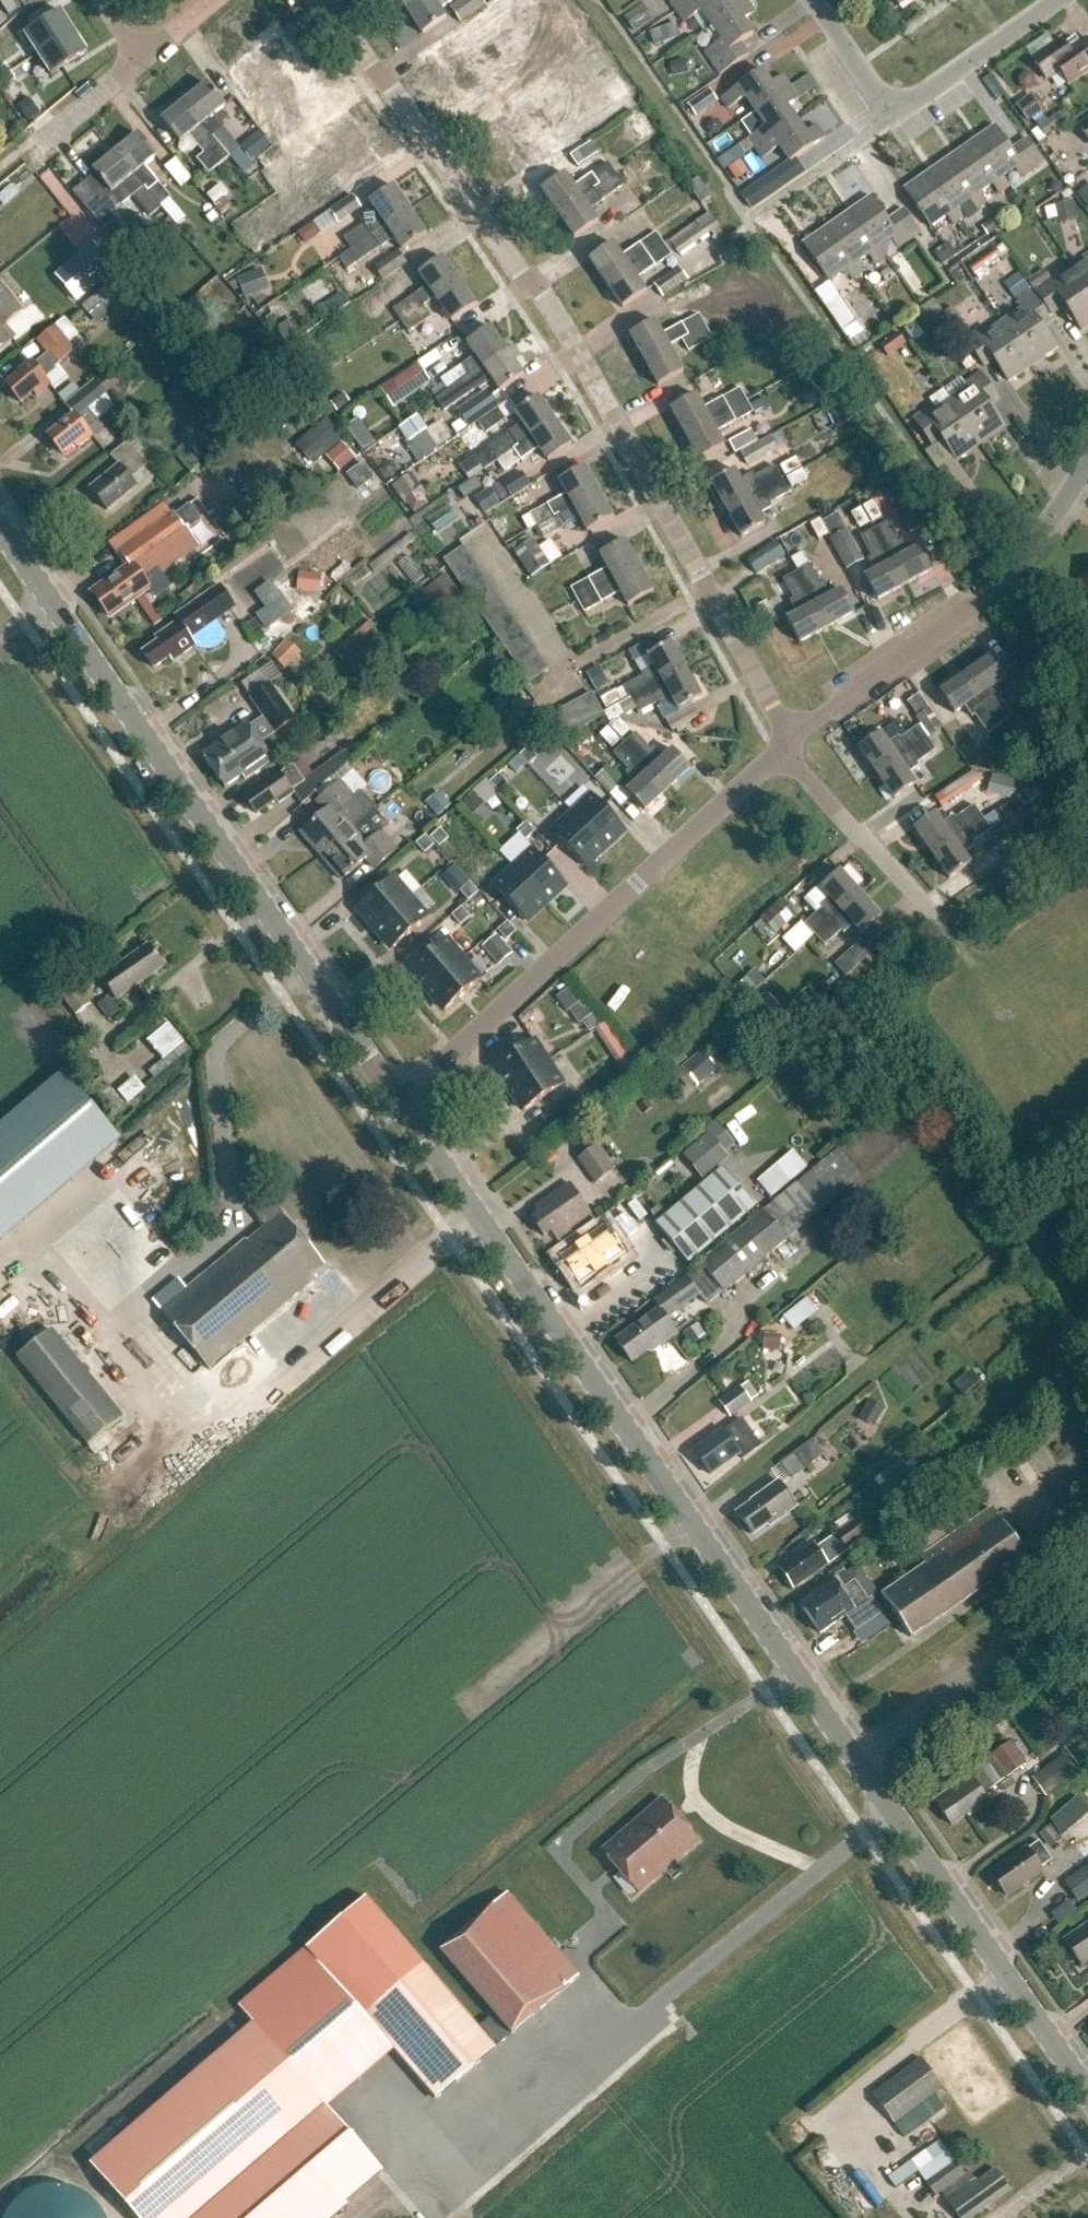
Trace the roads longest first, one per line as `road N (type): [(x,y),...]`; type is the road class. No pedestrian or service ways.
road 1 (tertiary): [(1087,2089),(402,1104)]
road 2 (residential): [(789,741),(560,321),(327,0)]
road 3 (tertiary): [(402,1104),(0,526)]
road 4 (residential): [(402,1104),(789,741)]
road 5 (residential): [(789,741),(1005,586),(1087,467)]
road 6 (residential): [(939,923),(797,765),(789,741)]
road 7 (residential): [(889,117),(1054,0)]
road 8 (residential): [(889,117),(808,0)]
road 9 (residential): [(788,197),(889,117)]
road 10 (residential): [(46,138),(144,59)]

